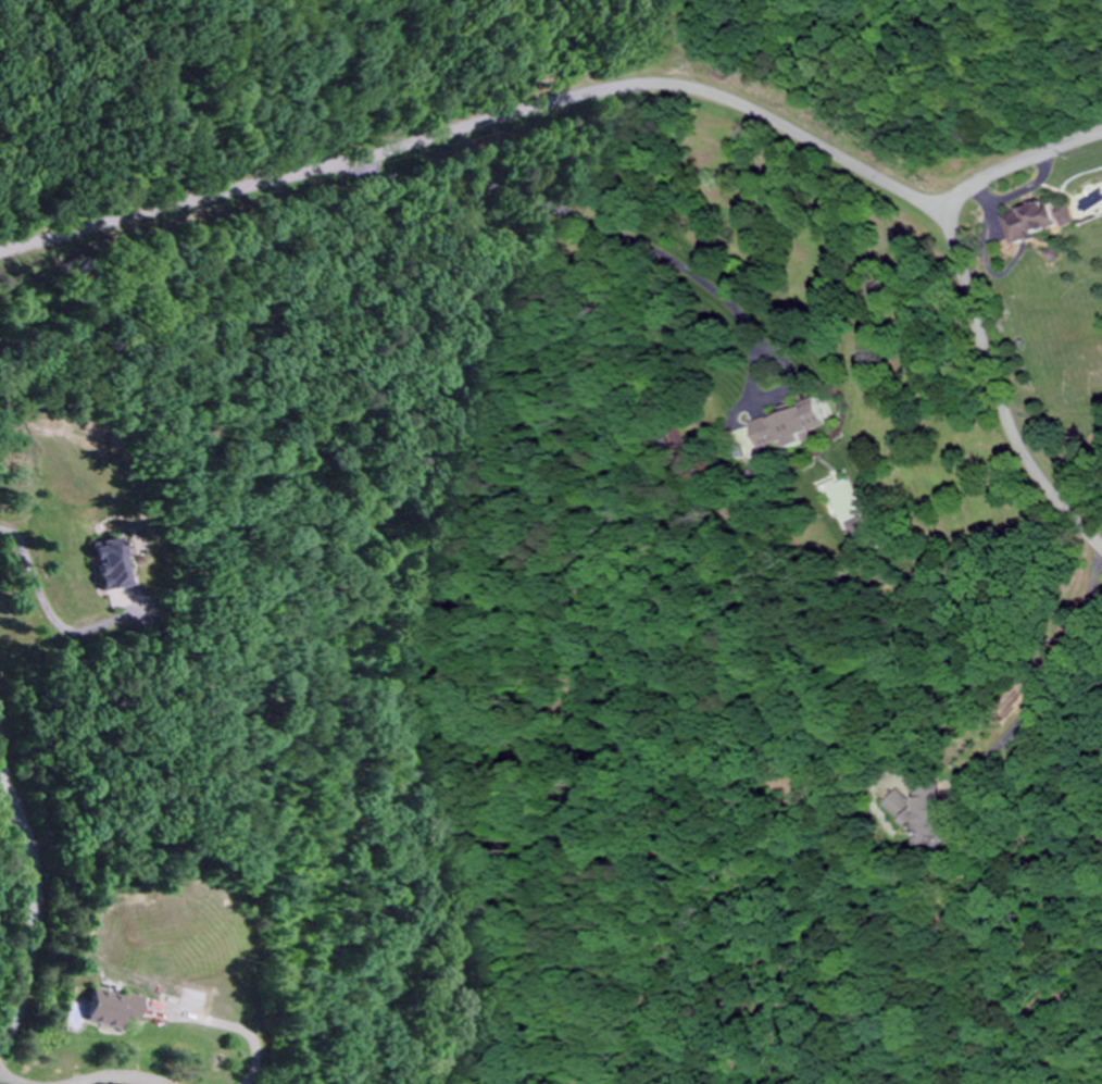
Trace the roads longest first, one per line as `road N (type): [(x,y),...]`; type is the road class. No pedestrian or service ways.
road 1 (residential): [(0,251),(641,85),(684,88),(742,108),(917,198),(946,201)]
road 2 (residential): [(1101,545),(1065,513),(1009,428),(946,201)]
road 3 (residential): [(0,1036),(14,1005),(34,895),(24,830),(0,780)]
road 4 (residential): [(946,201),(1025,160),(1101,133)]

